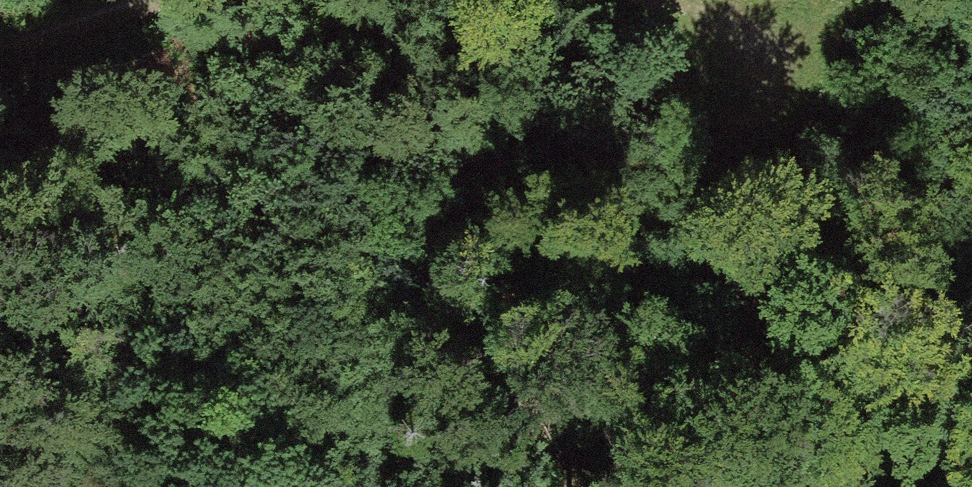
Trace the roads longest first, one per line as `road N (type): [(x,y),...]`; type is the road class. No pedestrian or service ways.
road 1 (track): [(371,486),(437,252),(479,174),(523,136),(566,115),(694,116),(754,141),(784,125),(789,101),(776,54)]
road 2 (track): [(776,54),(831,25),(919,22),(948,60),(971,120)]
road 3 (track): [(0,60),(203,0)]
road 4 (track): [(652,0),(776,54)]

